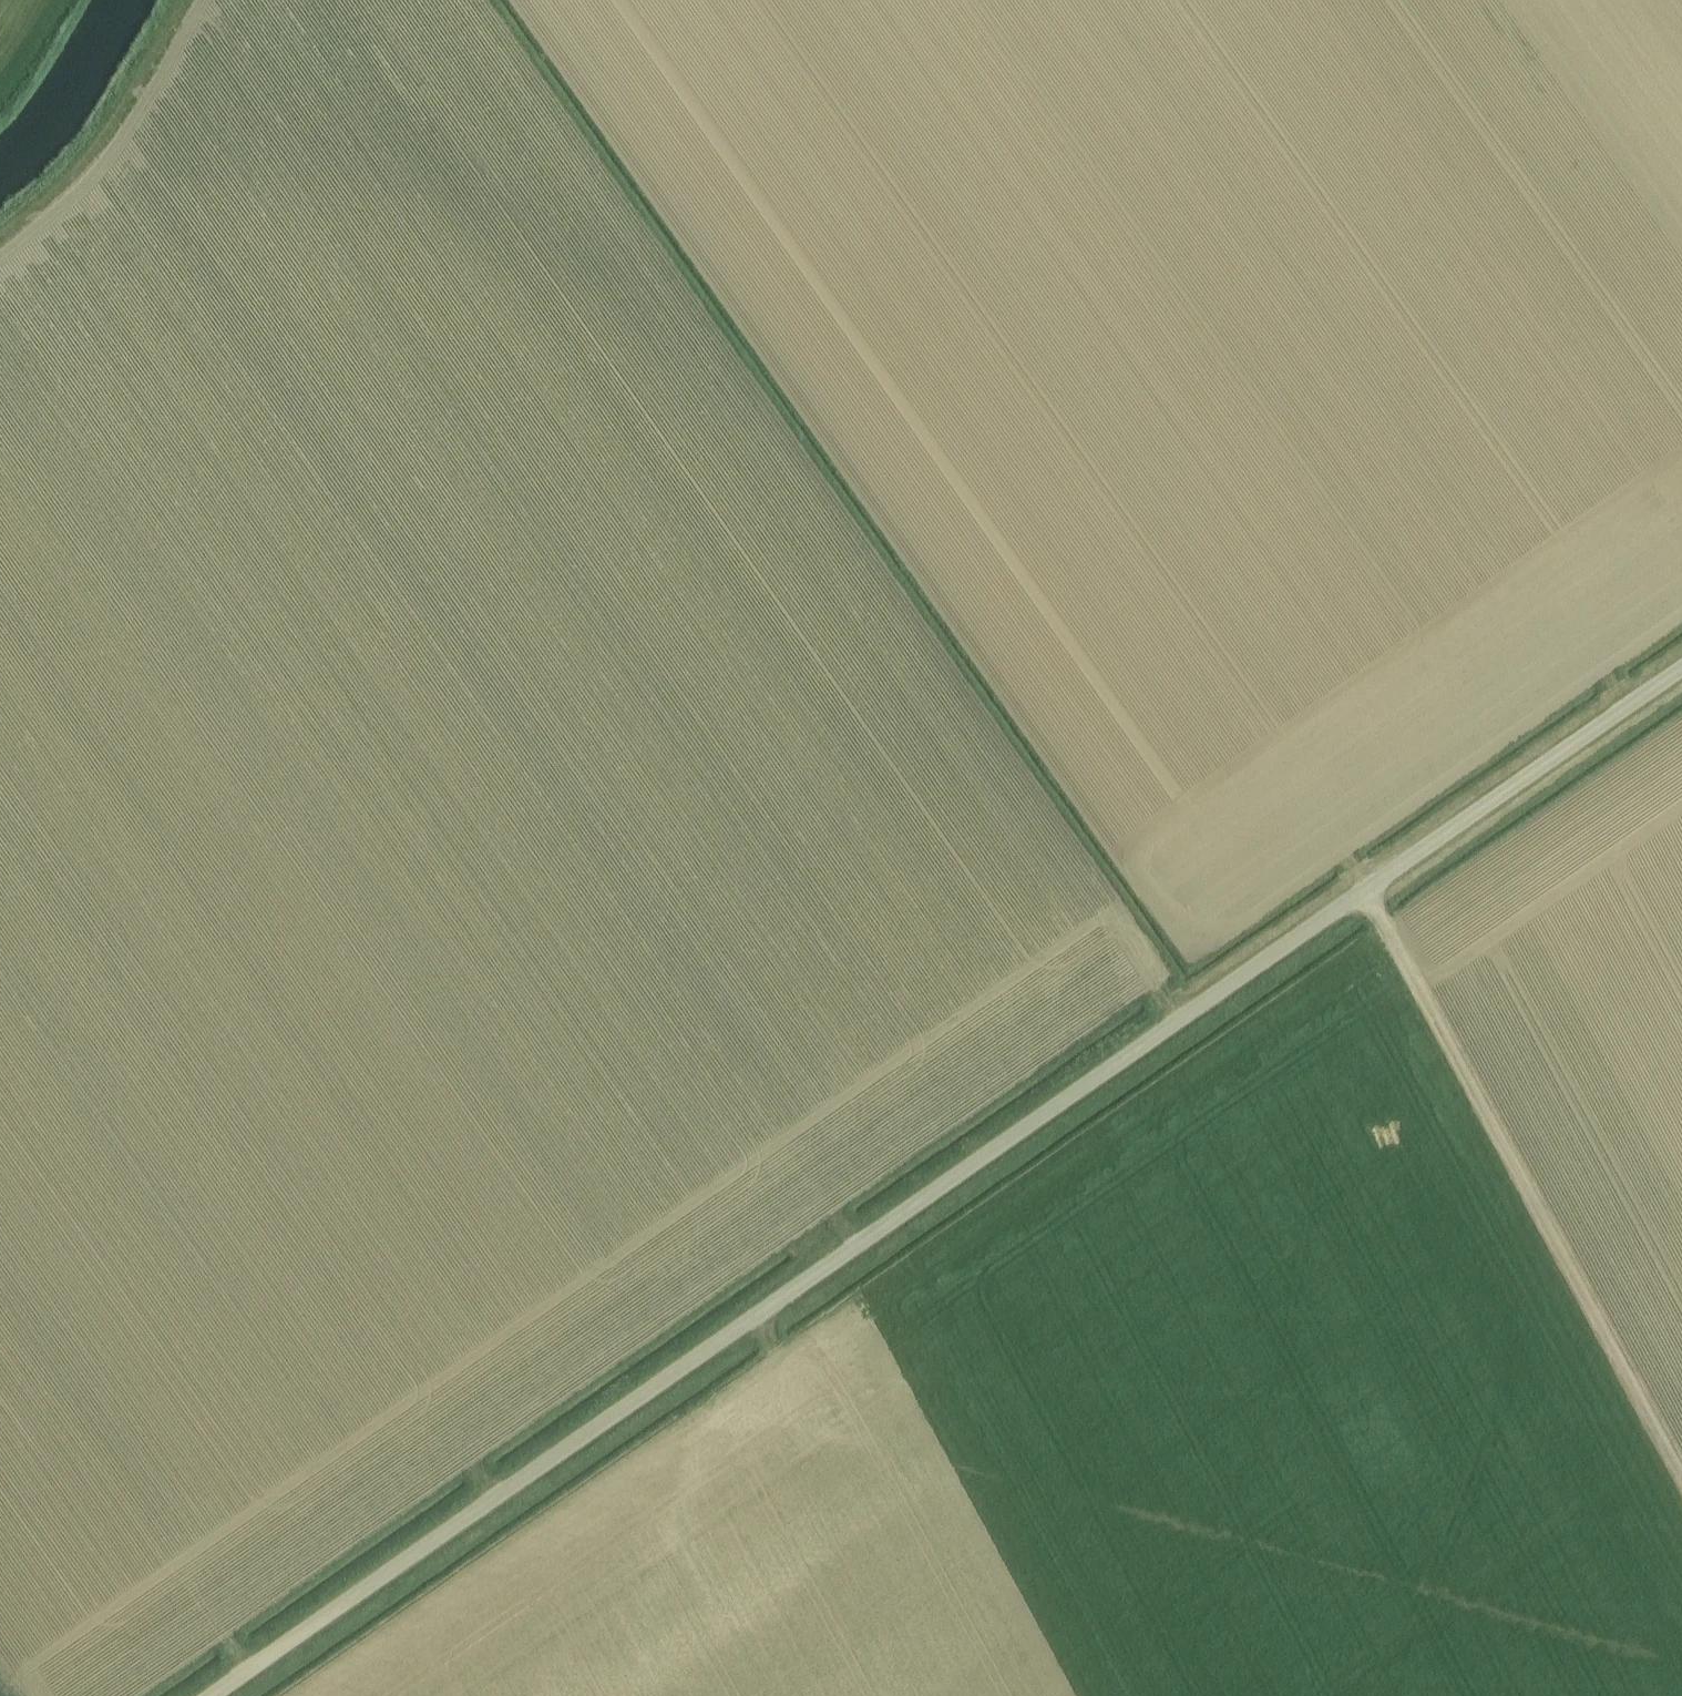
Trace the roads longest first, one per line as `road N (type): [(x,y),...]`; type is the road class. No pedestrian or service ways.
road 1 (unclassified): [(213,1695),(1681,669)]
road 2 (track): [(1363,894),(1681,1478)]

